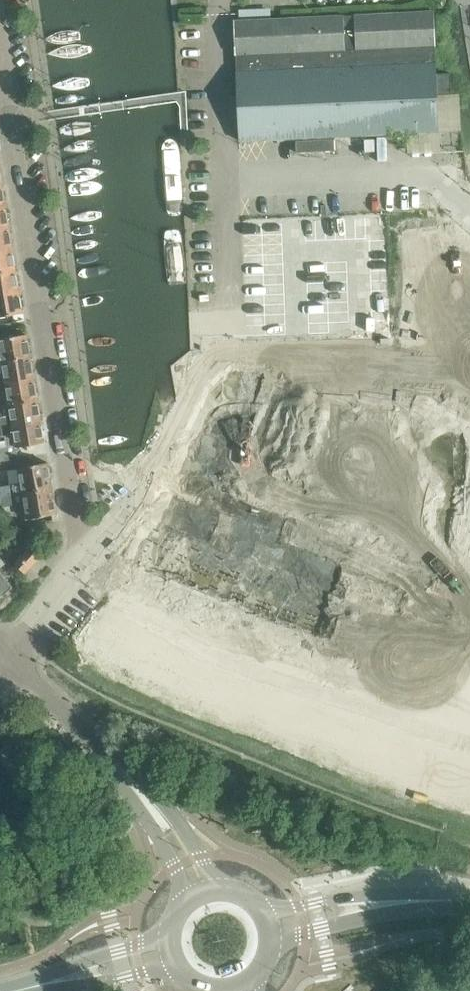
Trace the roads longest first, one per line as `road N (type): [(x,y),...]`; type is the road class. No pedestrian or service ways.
road 1 (unclassified): [(83,570),(146,488),(208,342),(232,341),(217,0)]
road 2 (residential): [(6,111),(83,570)]
road 3 (residential): [(52,610),(212,690),(469,781)]
road 4 (tertiary): [(140,792),(14,659)]
road 5 (residential): [(469,319),(451,191)]
road 6 (tertiary): [(219,892),(181,827),(140,792)]
road 7 (secondary): [(383,907),(335,898),(260,912)]
road 8 (tertiary): [(140,792),(191,901)]

